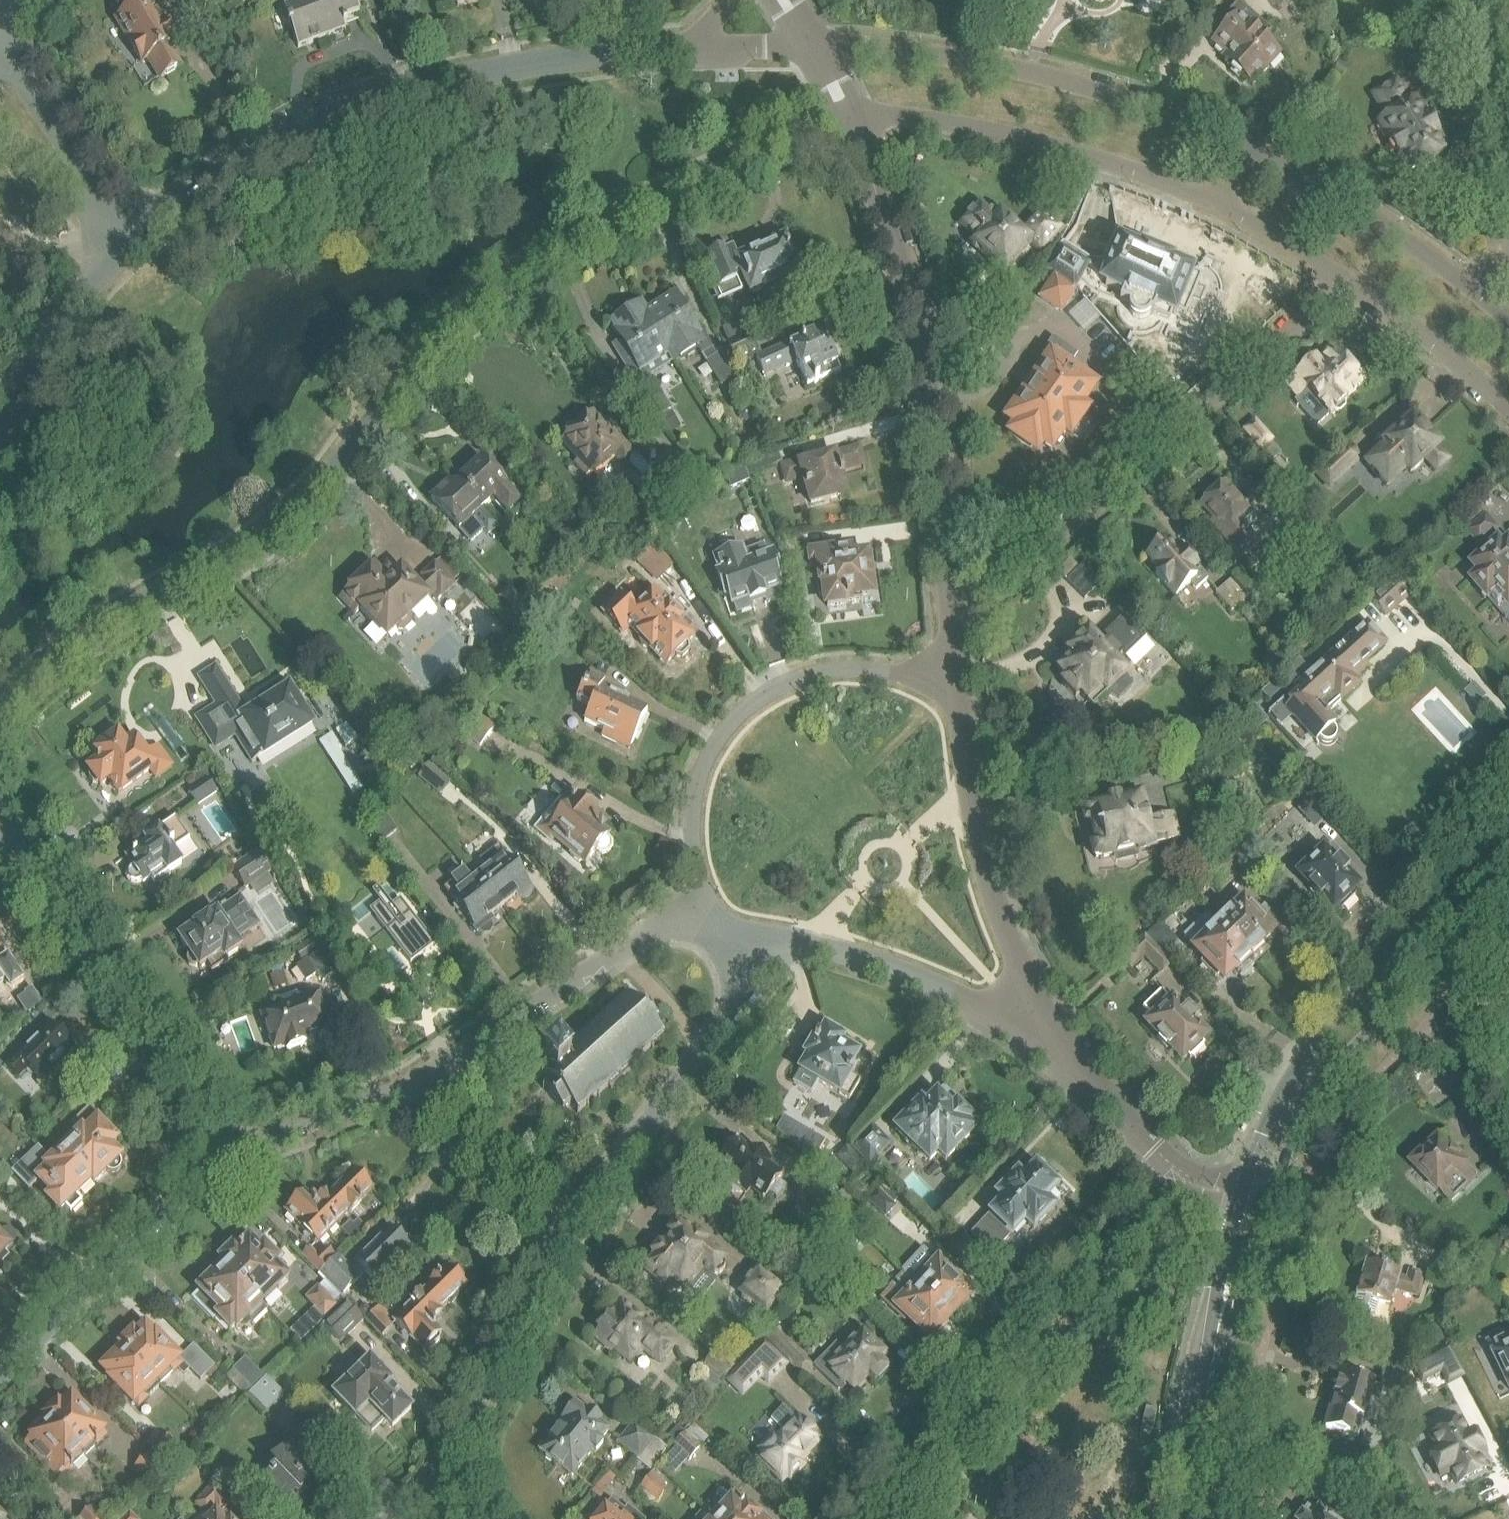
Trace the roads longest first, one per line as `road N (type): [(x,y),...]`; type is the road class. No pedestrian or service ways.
road 1 (residential): [(0,721),(30,685),(120,617),(285,522),(329,481),(420,363),(517,280),(576,242),(850,121)]
road 2 (residential): [(137,230),(342,111),(528,65),(683,49)]
road 3 (residential): [(956,616),(996,593),(1345,277)]
road 4 (residential): [(956,616),(917,322),(850,121)]
road 5 (residential): [(1255,143),(1037,72),(815,44)]
road 6 (tertiary): [(1508,855),(1298,1067),(1239,1196)]
road 7 (residential): [(1180,1177),(1116,1256),(1095,1305),(912,1518)]
road 8 (residential): [(693,906),(695,797),(716,741),(734,720),(785,686),(822,674),(942,675)]
road 9 (tertiary): [(1265,1203),(1289,1138),(1320,1088),(1508,896)]
road 10 (residential): [(230,1153),(0,832)]
road 11 (residential): [(850,121),(1035,143),(1219,204)]
road 12 (residential): [(1044,1037),(978,844),(959,713),(942,675)]
road 13 (residential): [(558,1241),(717,1034),(760,940)]
road 14 (residential): [(407,1089),(693,906)]
road 15 (residential): [(0,1377),(230,1153)]
road 16 (residential): [(1044,1037),(872,966),(760,940)]
road 17 (residential): [(445,1474),(558,1241)]
road 18 (residential): [(137,230),(101,193),(5,41)]
road 19 (tertiary): [(1239,1196),(1205,1357),(1206,1407)]
road 20 (residential): [(558,1241),(407,1089)]
road 21 (tertiary): [(1206,1407),(1221,1385),(1265,1203)]
road 22 (residential): [(1508,207),(1460,0)]
road 23 (residential): [(1345,277),(1508,408)]
road 24 (residential): [(0,419),(76,298),(115,256)]
road 25 (residential): [(1180,1177),(1044,1037)]
road 26 (residential): [(230,1153),(407,1089)]
road 27 (residential): [(1473,279),(1318,178)]
road 28 (residential): [(115,256),(0,146)]
road 29 (residential): [(683,49),(815,44)]

